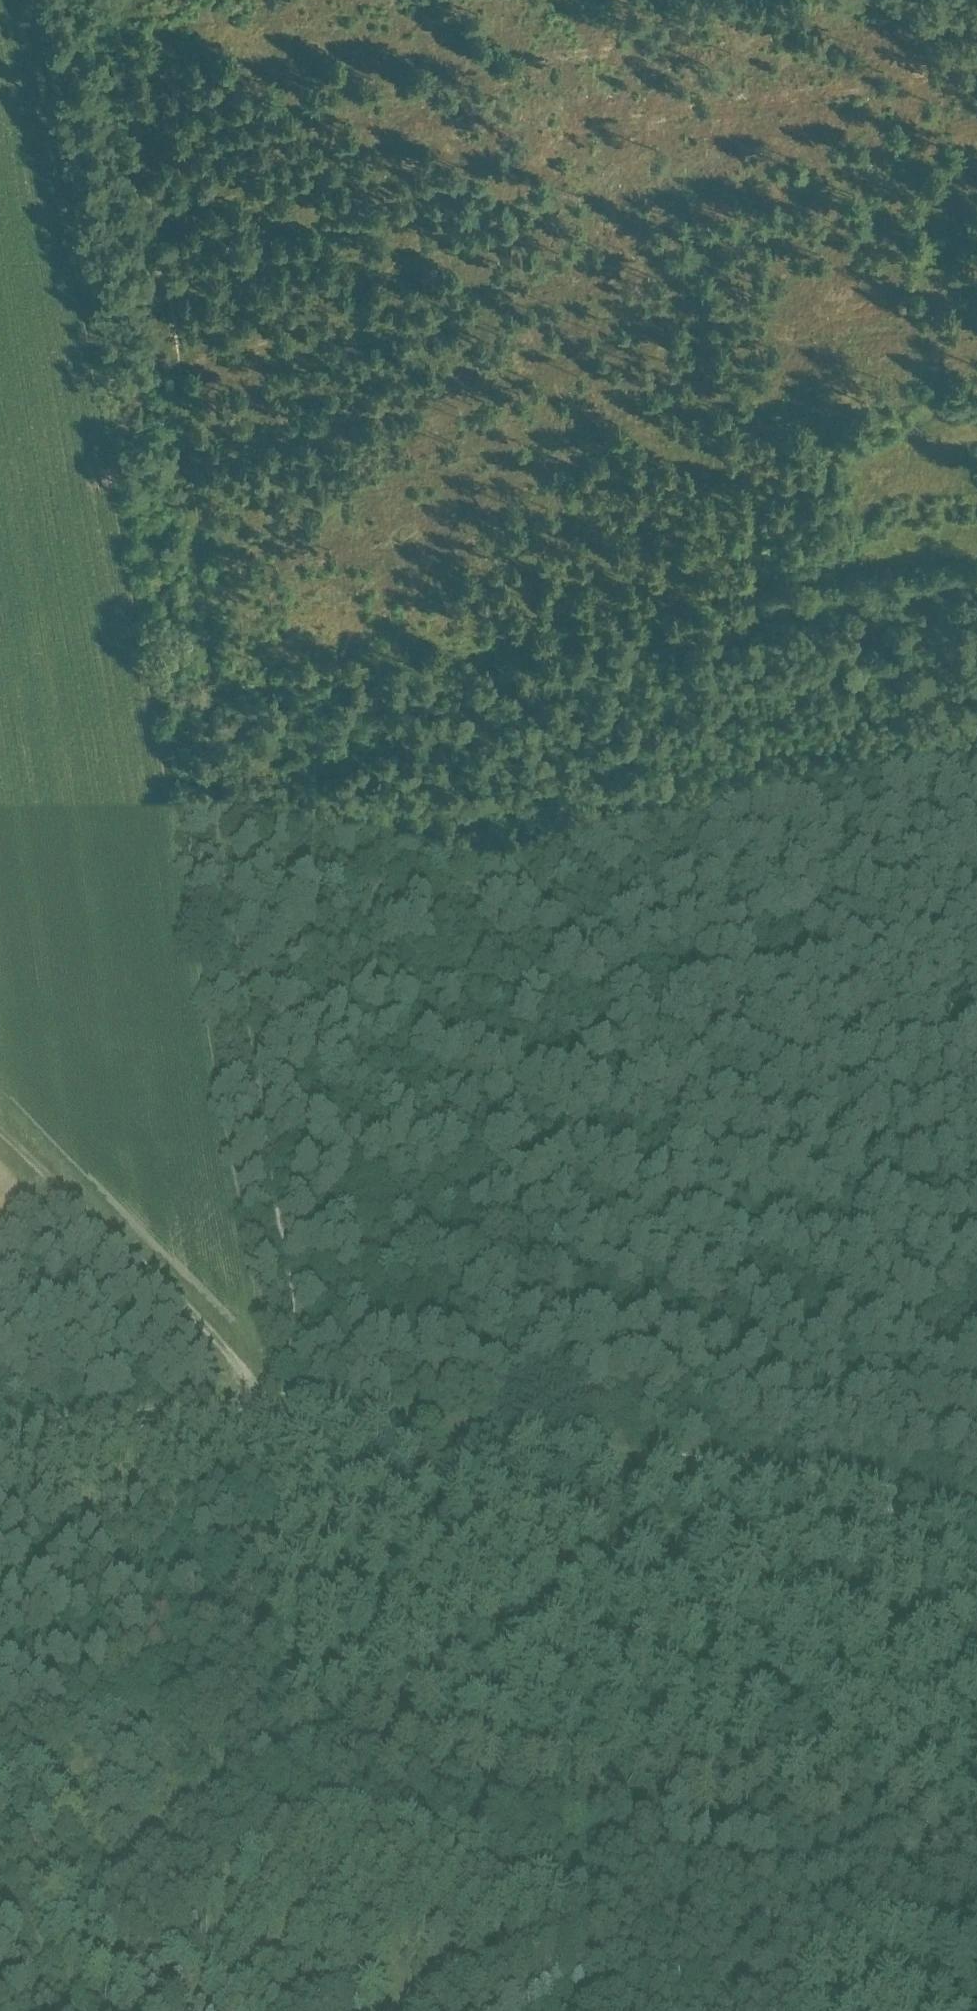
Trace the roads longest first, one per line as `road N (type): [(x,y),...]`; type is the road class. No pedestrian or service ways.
road 1 (track): [(279,1412),(526,1429),(780,1489),(969,1517)]
road 2 (track): [(0,1117),(275,1395),(279,1412)]
road 3 (track): [(279,1412),(0,1440)]

